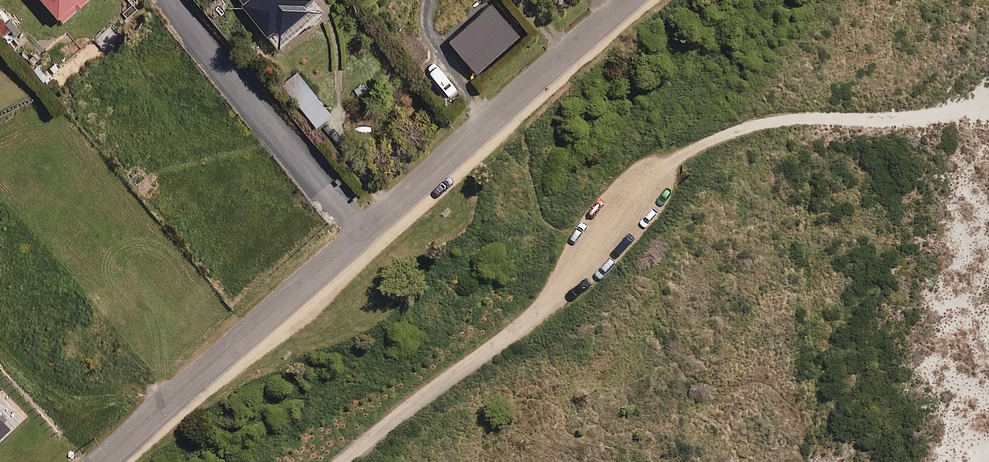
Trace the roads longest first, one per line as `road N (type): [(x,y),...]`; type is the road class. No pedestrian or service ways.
road 1 (track): [(347,461),(419,395),(518,326),(629,196),(673,161),(754,125),(805,124)]
road 2 (residential): [(364,231),(630,0)]
road 3 (residential): [(100,461),(364,231)]
road 4 (residential): [(170,0),(364,231)]

